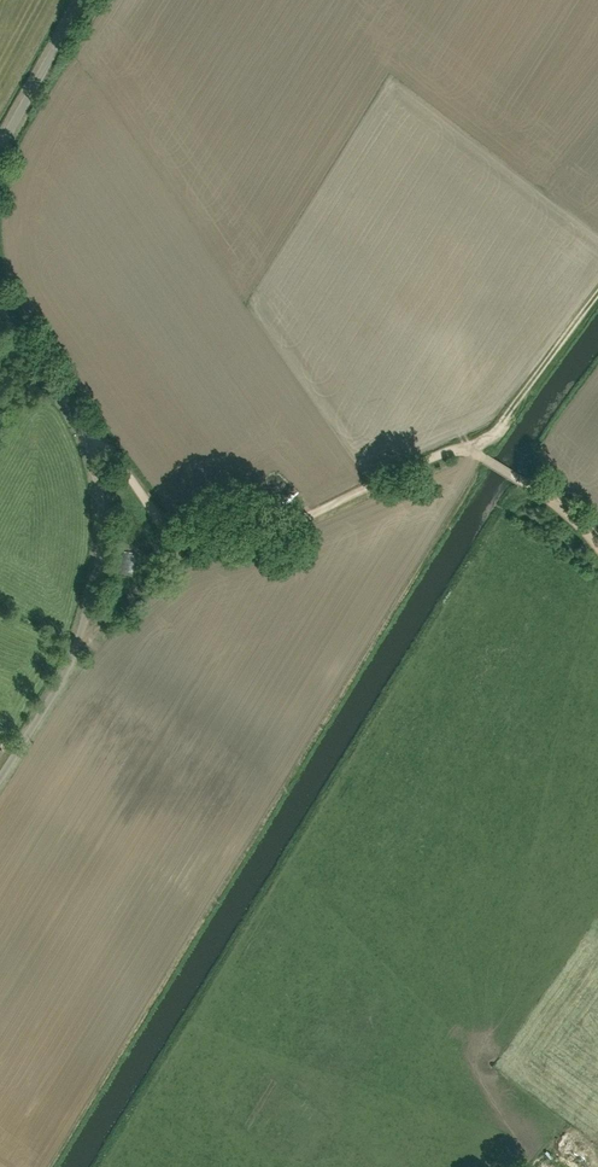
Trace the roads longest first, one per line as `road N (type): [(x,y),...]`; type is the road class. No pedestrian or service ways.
road 1 (residential): [(0,760),(74,622),(102,528),(94,446),(0,305)]
road 2 (track): [(85,430),(109,450),(170,535),(202,547),(302,520),(446,452),(482,457)]
road 3 (residential): [(0,149),(80,0)]

